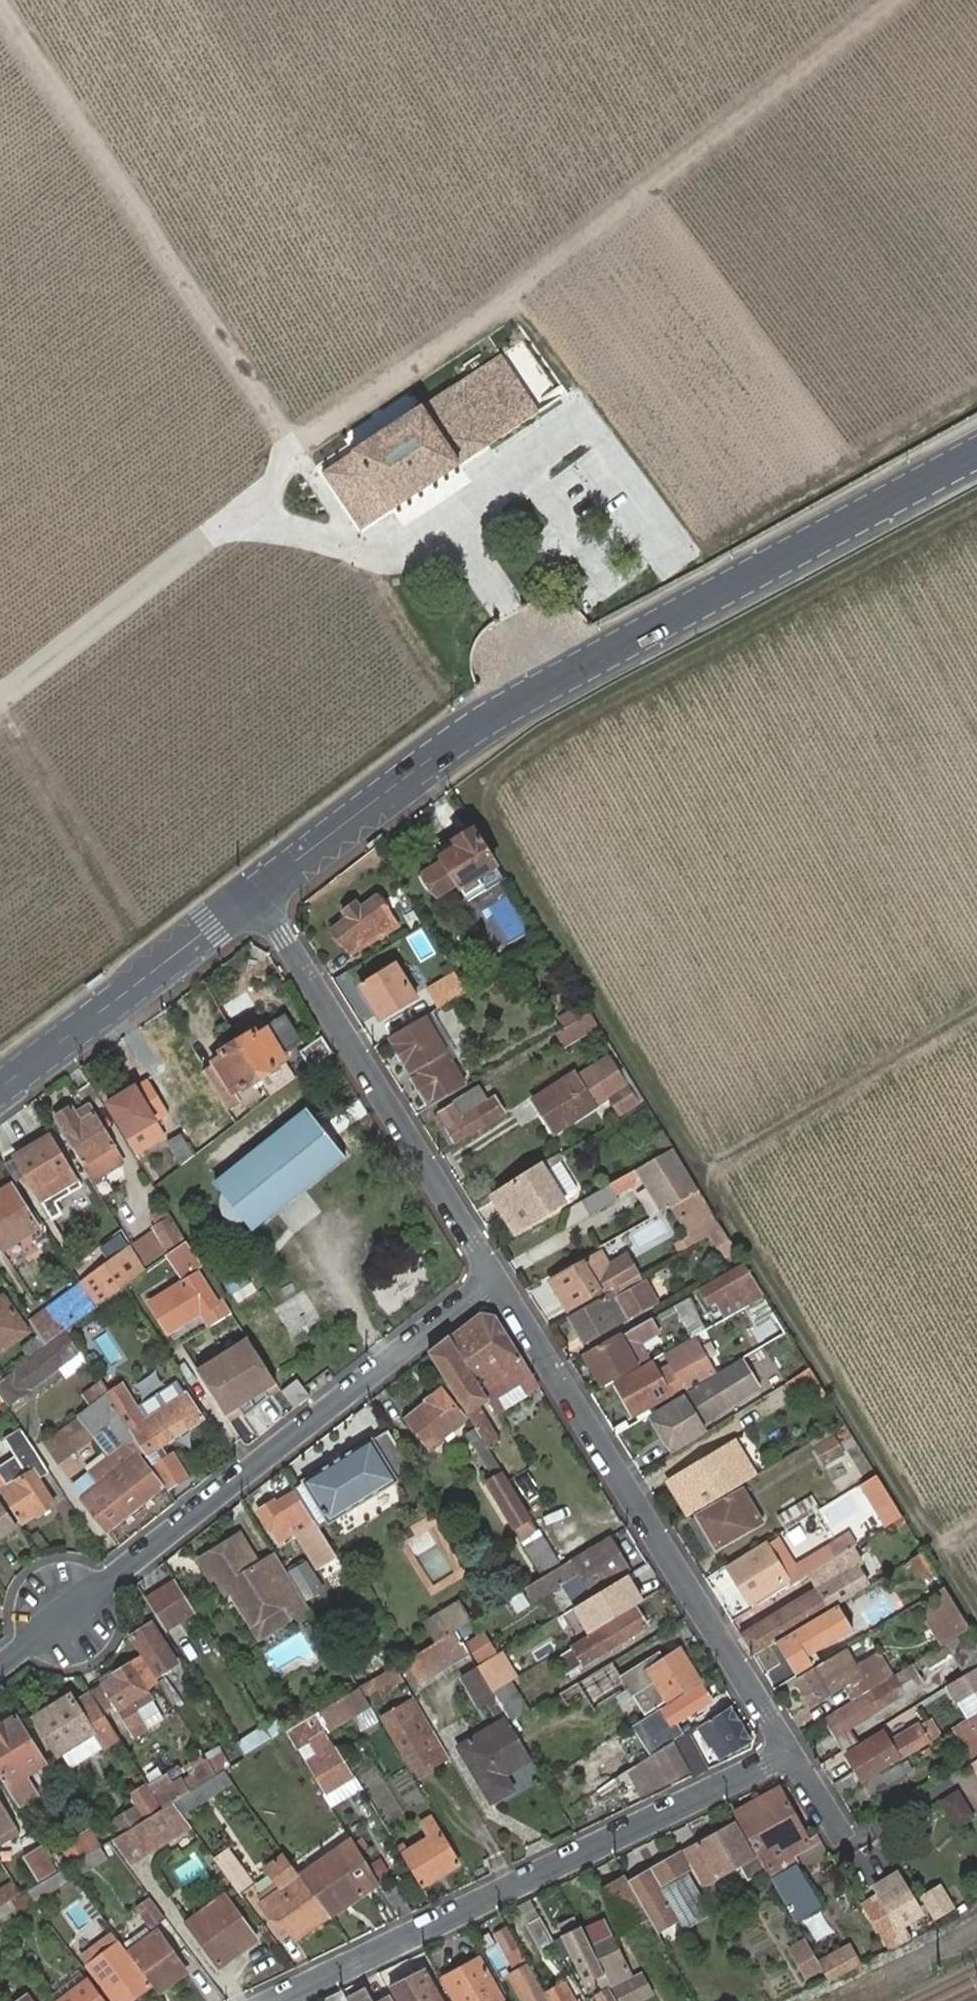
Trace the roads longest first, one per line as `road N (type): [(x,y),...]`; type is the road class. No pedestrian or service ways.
road 1 (track): [(976,509),(529,749),(483,799),(701,1169),(976,1607)]
road 2 (track): [(892,0),(514,296),(573,379),(582,422),(681,556),(976,390)]
road 3 (primary): [(253,894),(466,735),(548,685),(976,453)]
road 4 (residential): [(0,1670),(496,1278)]
road 5 (residential): [(270,2000),(789,1752)]
road 6 (residential): [(496,1278),(789,1752)]
road 7 (track): [(289,447),(0,0)]
road 8 (residential): [(253,894),(496,1278)]
road 9 (track): [(253,524),(289,447),(514,296)]
road 10 (track): [(701,1169),(976,1005)]
road 11 (primary): [(0,1088),(253,894)]
road 12 (track): [(0,719),(129,928)]

